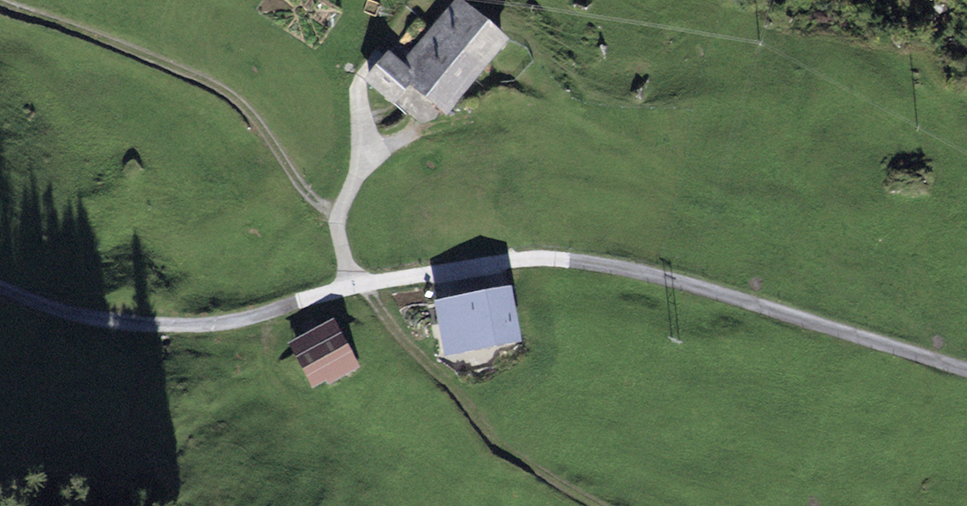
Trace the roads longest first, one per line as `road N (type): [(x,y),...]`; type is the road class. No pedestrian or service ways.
road 1 (track): [(351,287),(568,260),(653,274),(966,367)]
road 2 (track): [(0,0),(212,83),(238,102),(302,189),(340,219),(351,287)]
road 3 (track): [(0,286),(98,318),(164,325),(217,325),(351,287)]
road 4 (track): [(601,505),(494,441),(454,384),(369,293),(351,287)]
road 5 (track): [(360,170),(364,76),(422,0)]
road 6 (track): [(340,219),(360,170),(412,126)]

